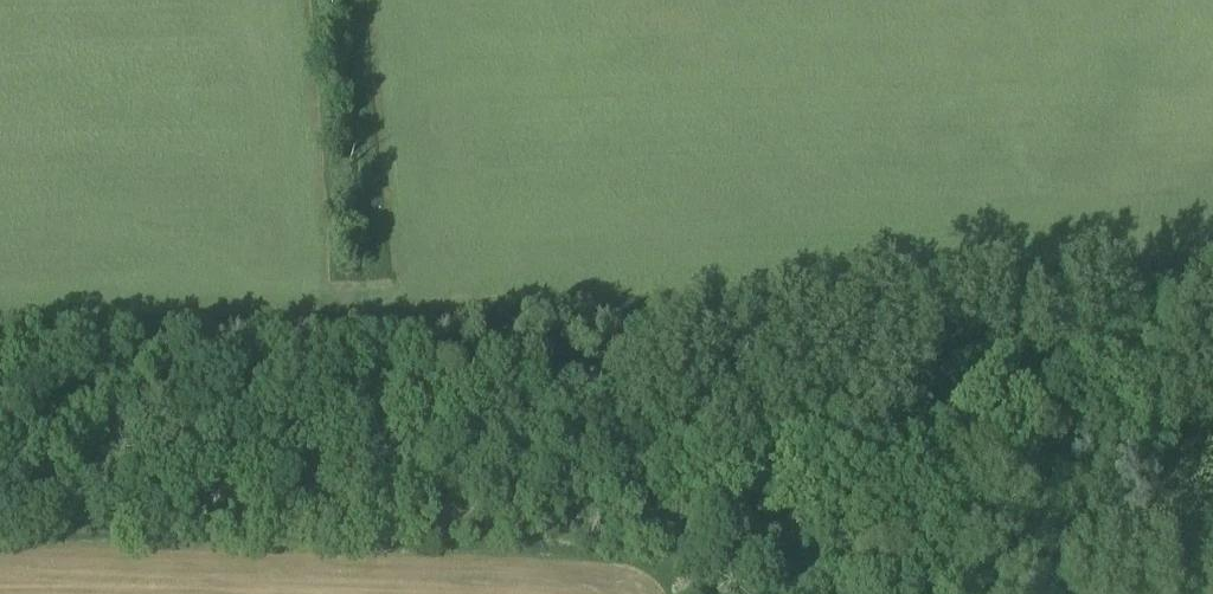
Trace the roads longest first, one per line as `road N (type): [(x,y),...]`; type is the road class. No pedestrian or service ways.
road 1 (track): [(0,532),(707,544),(929,491),(1084,398),(1212,367)]
road 2 (track): [(0,324),(1138,290),(1212,274)]

